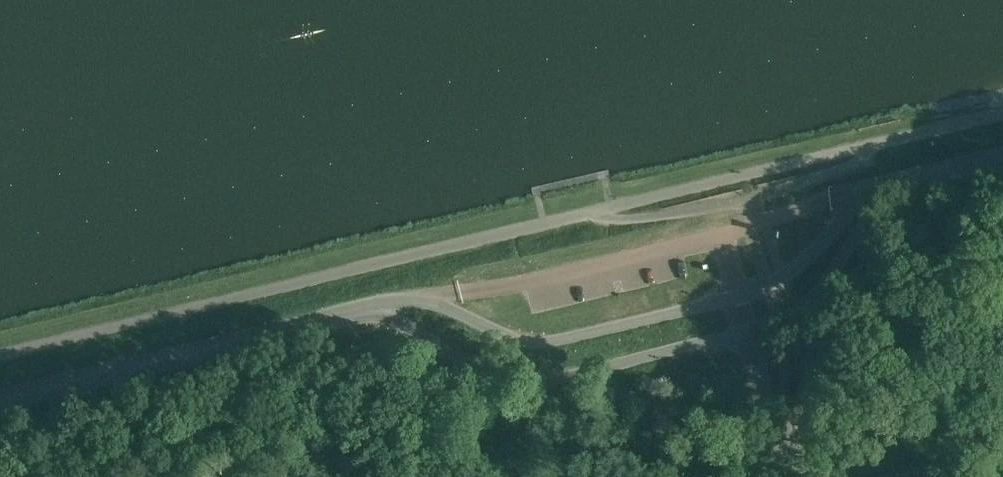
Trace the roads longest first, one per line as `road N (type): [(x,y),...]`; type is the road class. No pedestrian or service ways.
road 1 (tertiary): [(353,310),(392,316),(500,373),(561,376),(776,319),(814,292),(881,200),(910,178)]
road 2 (tertiary): [(910,178),(859,197),(827,238),(767,287),(582,338),(531,344),(424,305),(353,310)]
road 3 (tertiary): [(0,397),(353,310)]

